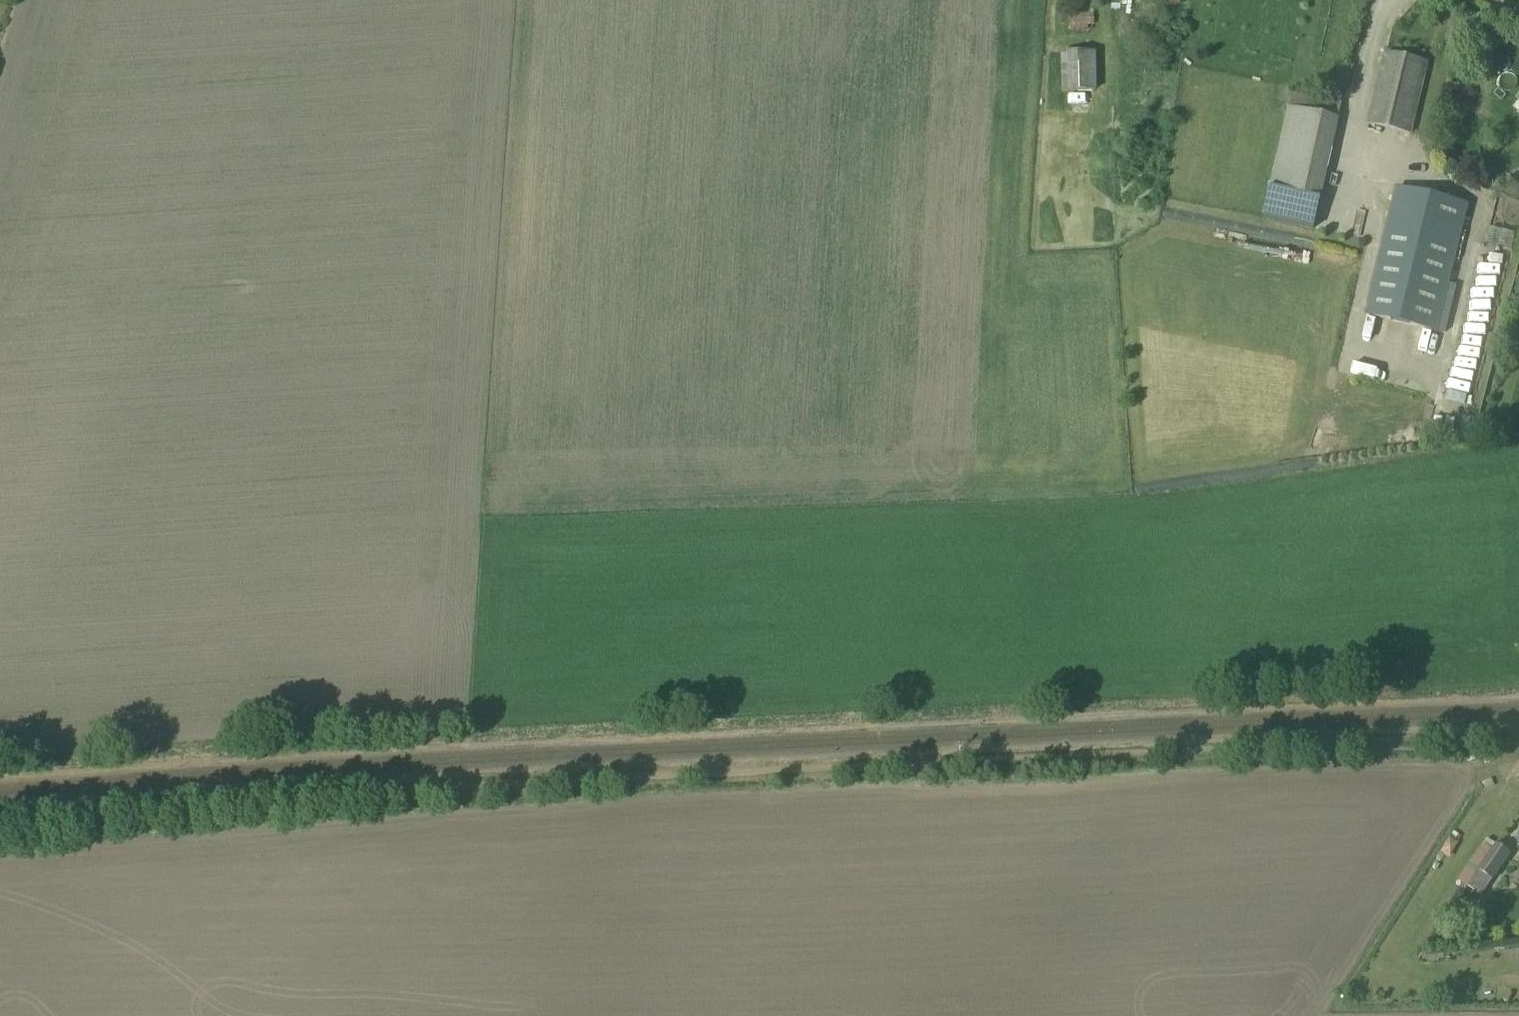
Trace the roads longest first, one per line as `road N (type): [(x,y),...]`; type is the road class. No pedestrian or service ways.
road 1 (track): [(1518,749),(1398,752),(1351,733),(0,820)]

